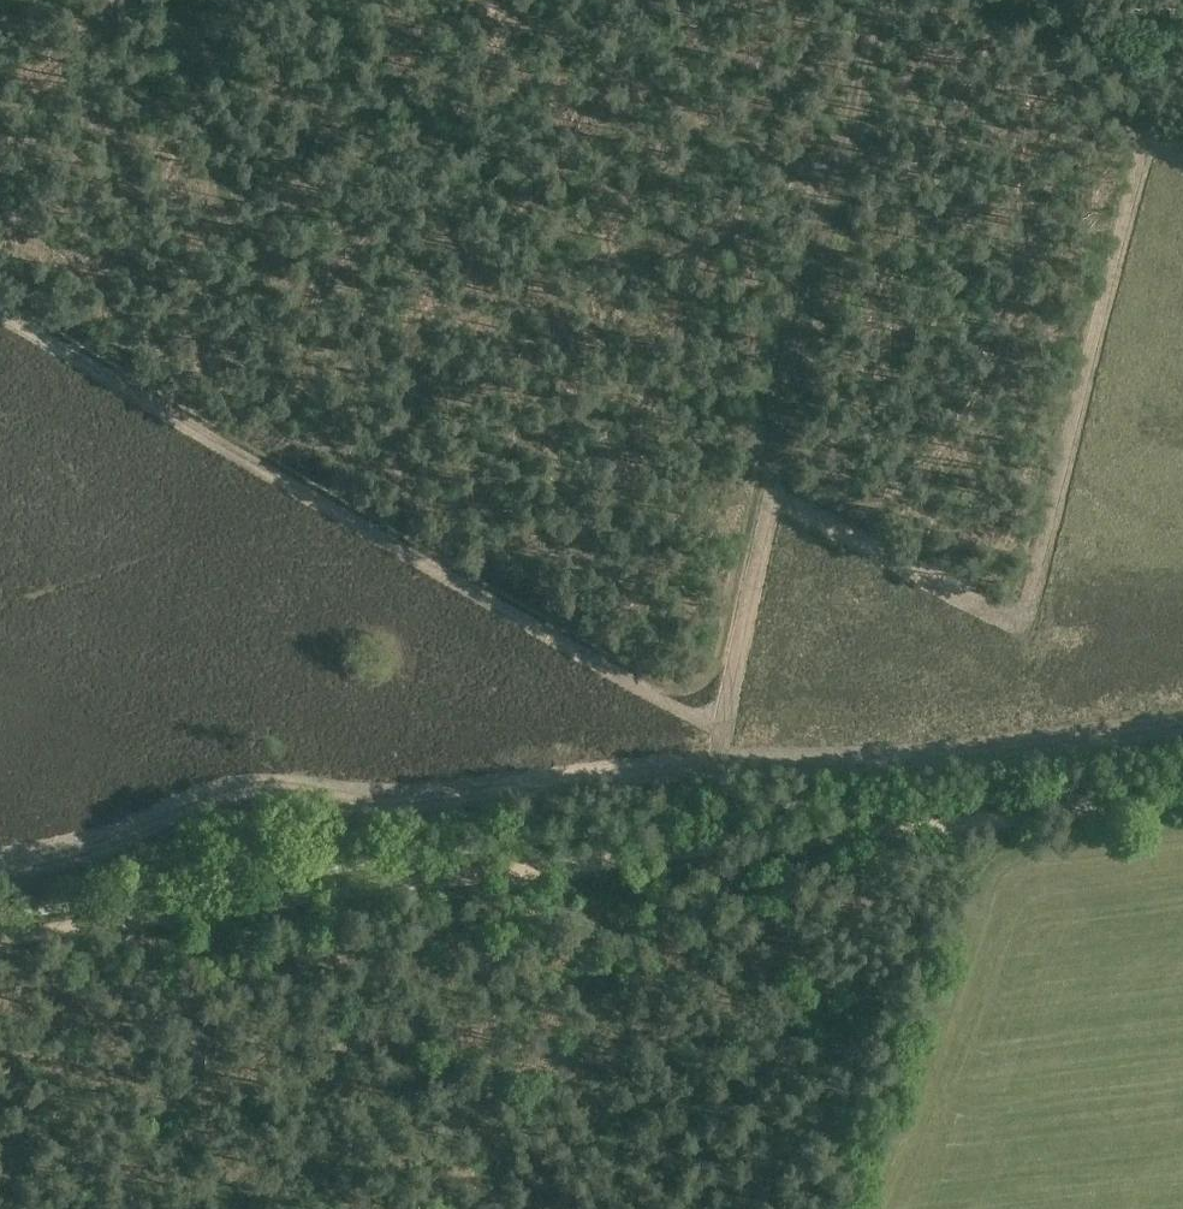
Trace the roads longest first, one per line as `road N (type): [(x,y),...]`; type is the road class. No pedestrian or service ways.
road 1 (track): [(0,311),(691,708),(734,674),(764,478),(879,0)]
road 2 (track): [(1182,723),(910,757),(725,765),(370,801),(240,785),(97,845),(0,865)]
road 3 (track): [(1182,792),(0,938)]
road 4 (track): [(830,186),(501,0)]

